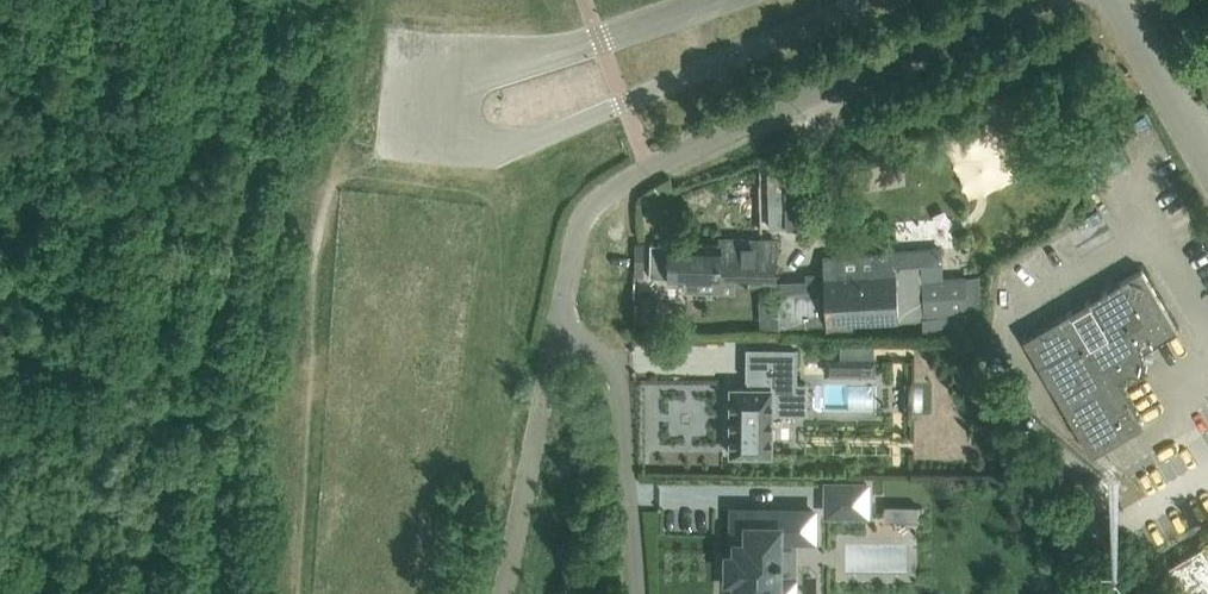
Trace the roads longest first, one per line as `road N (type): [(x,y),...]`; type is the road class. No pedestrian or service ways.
road 1 (unclassified): [(707,0),(547,55),(478,51),(451,62),(427,89),(432,127),(473,147),(532,141),(865,0)]
road 2 (unclassified): [(560,312),(573,235),(586,208),(621,180),(1035,0)]
road 3 (unclassified): [(641,593),(624,397),(610,358),(560,312)]
road 4 (unclassified): [(502,593),(560,312)]

